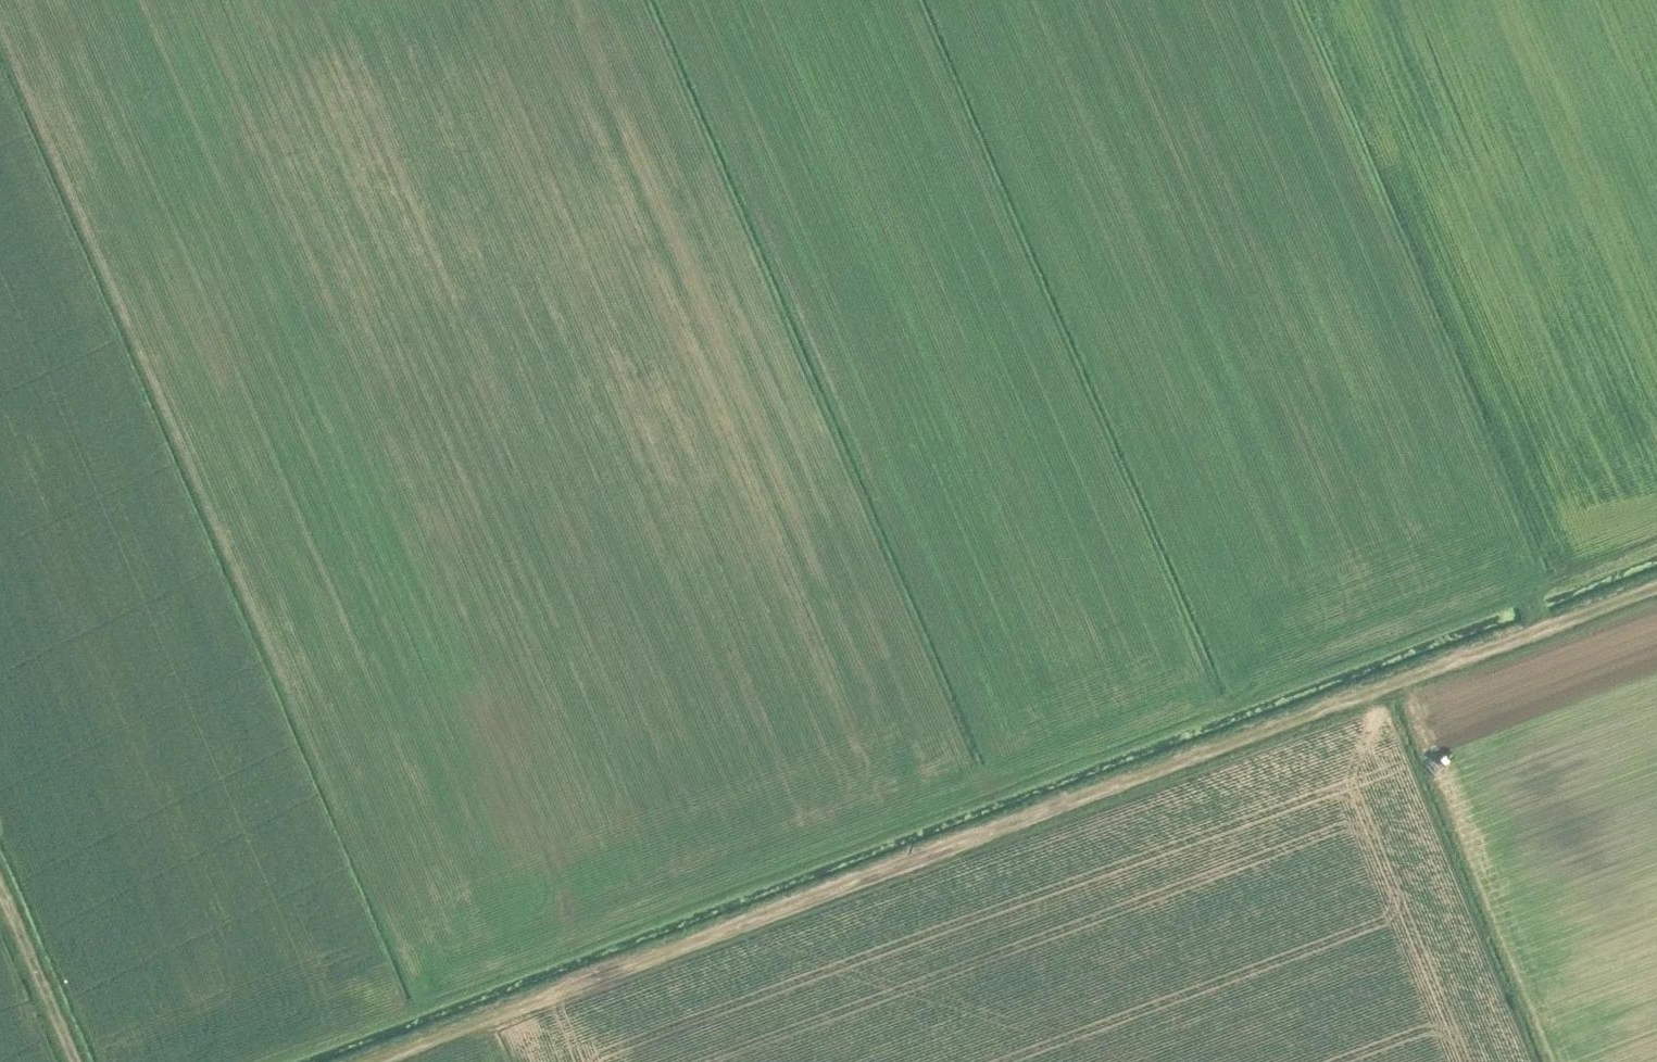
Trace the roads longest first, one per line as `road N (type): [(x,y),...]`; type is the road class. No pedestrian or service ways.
road 1 (track): [(379,1061),(1656,585)]
road 2 (track): [(73,1061),(0,888)]

